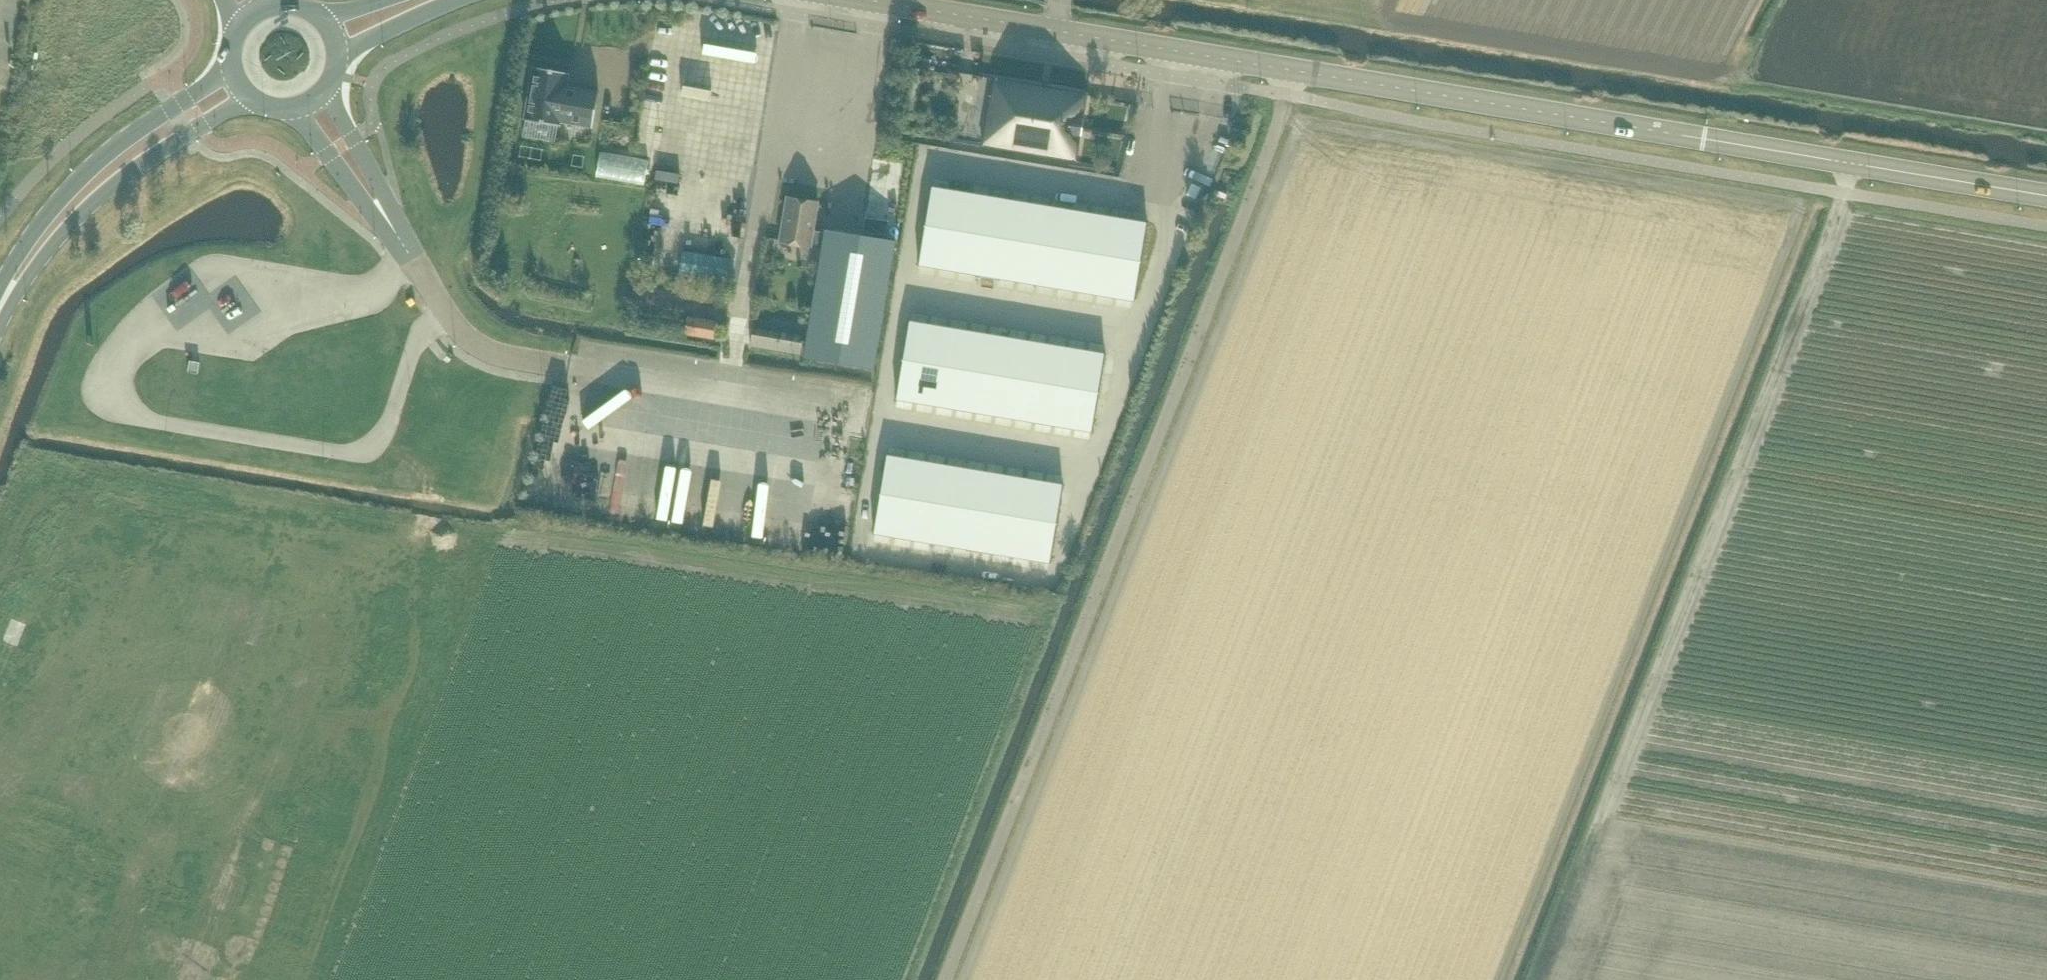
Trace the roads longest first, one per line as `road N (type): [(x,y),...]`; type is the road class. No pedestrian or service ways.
road 1 (tertiary): [(2046,194),(872,0)]
road 2 (track): [(1293,70),(946,979)]
road 3 (track): [(1533,979),(1851,162)]
road 4 (unclassified): [(389,220),(443,311),(482,348),(575,372),(881,422)]
road 5 (tertiary): [(235,69),(87,177),(31,243),(15,280)]
road 6 (tertiary): [(15,280),(101,195),(249,93)]
road 7 (unclassified): [(296,107),(389,220)]
road 8 (unclassified): [(389,220),(356,138),(327,89)]
road 9 (tertiary): [(339,59),(452,0)]

